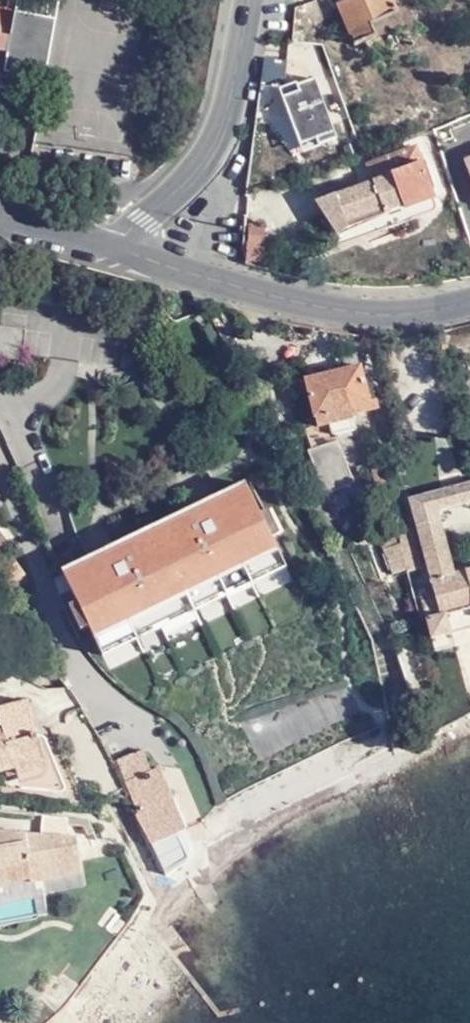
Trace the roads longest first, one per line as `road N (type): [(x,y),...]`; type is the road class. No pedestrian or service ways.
road 1 (tertiary): [(469,302),(397,314),(345,310),(97,246)]
road 2 (residential): [(97,246),(176,195),(215,146),(248,0)]

